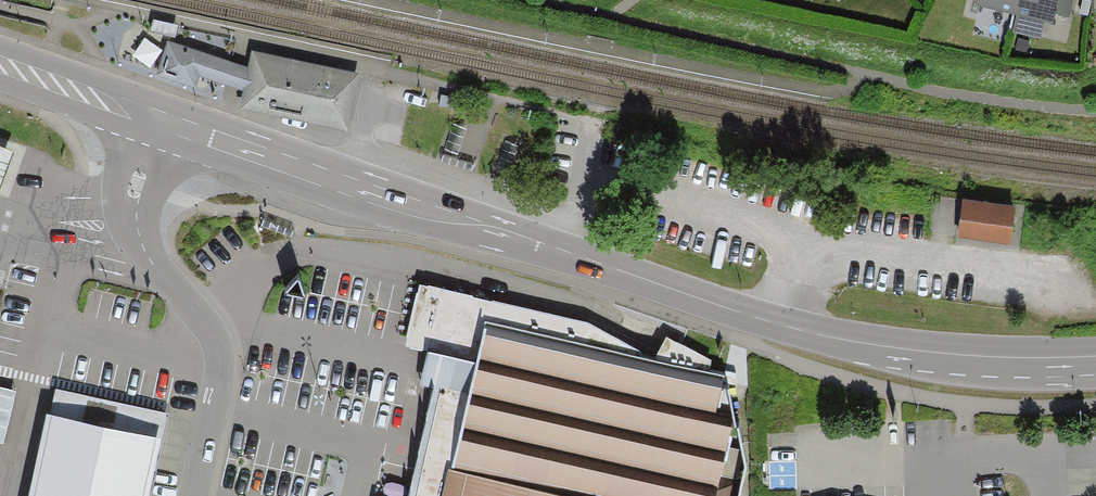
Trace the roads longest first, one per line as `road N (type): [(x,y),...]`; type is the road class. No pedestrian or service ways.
road 1 (secondary): [(1095,357),(992,358),(775,323),(159,120)]
road 2 (unclassified): [(159,120),(137,183),(138,233),(156,268),(211,330),(220,361),(192,495)]
road 3 (secondary): [(159,120),(0,64)]

